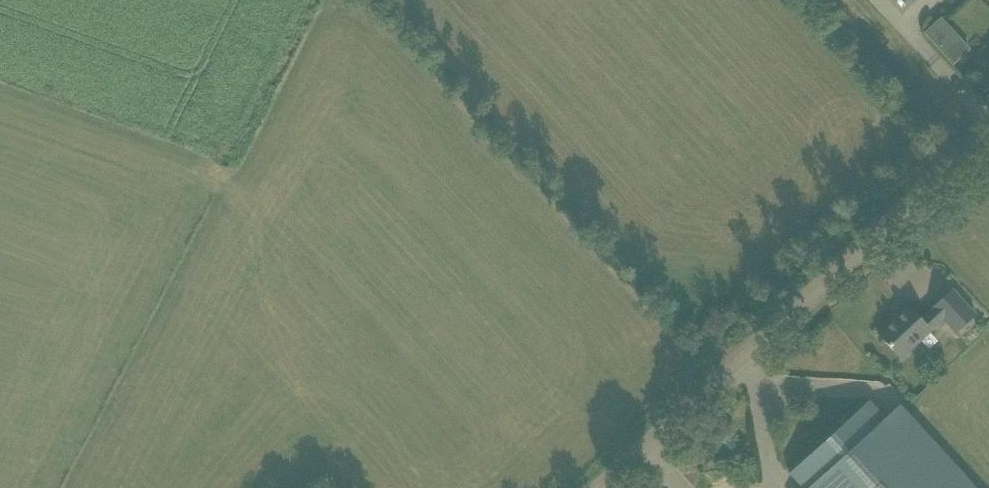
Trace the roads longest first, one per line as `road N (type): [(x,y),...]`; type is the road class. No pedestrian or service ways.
road 1 (unclassified): [(612,487),(988,136)]

